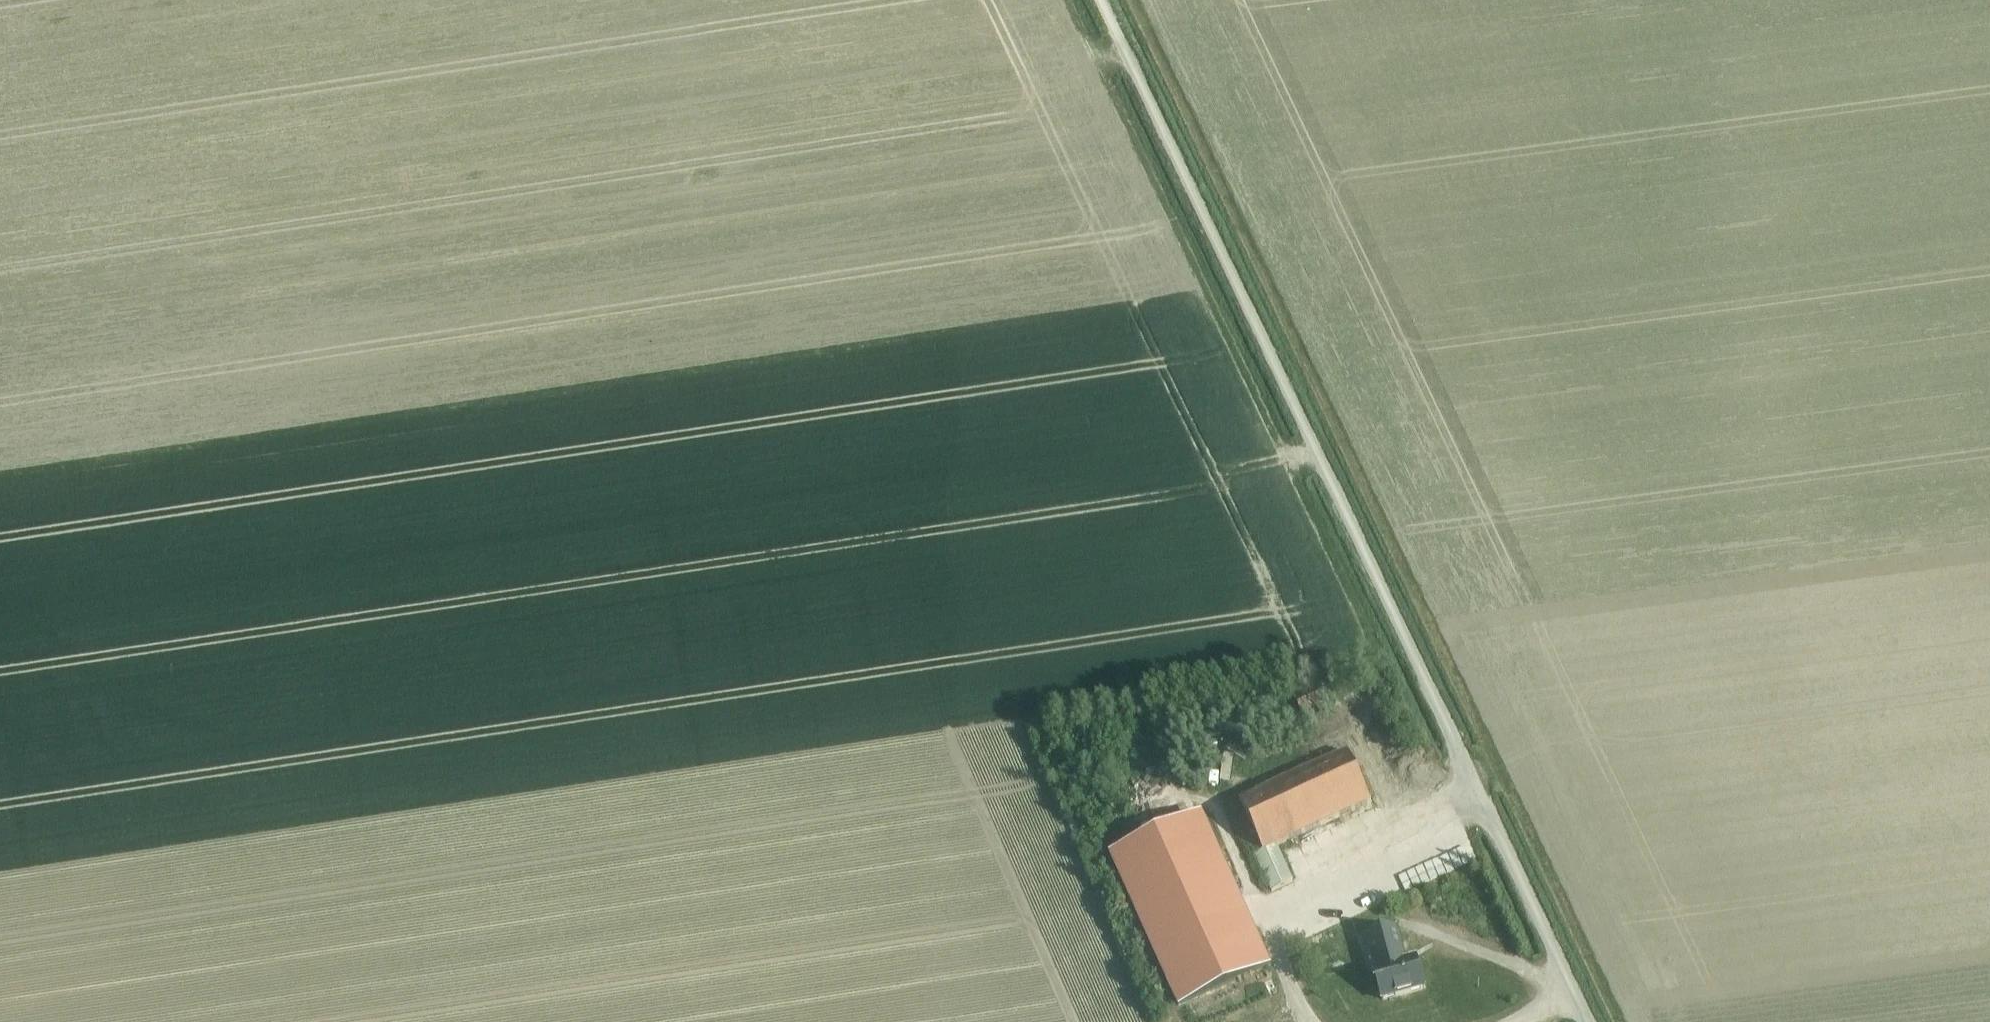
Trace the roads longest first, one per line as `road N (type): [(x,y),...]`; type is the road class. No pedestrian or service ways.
road 1 (unclassified): [(1592,1021),(1111,0)]

